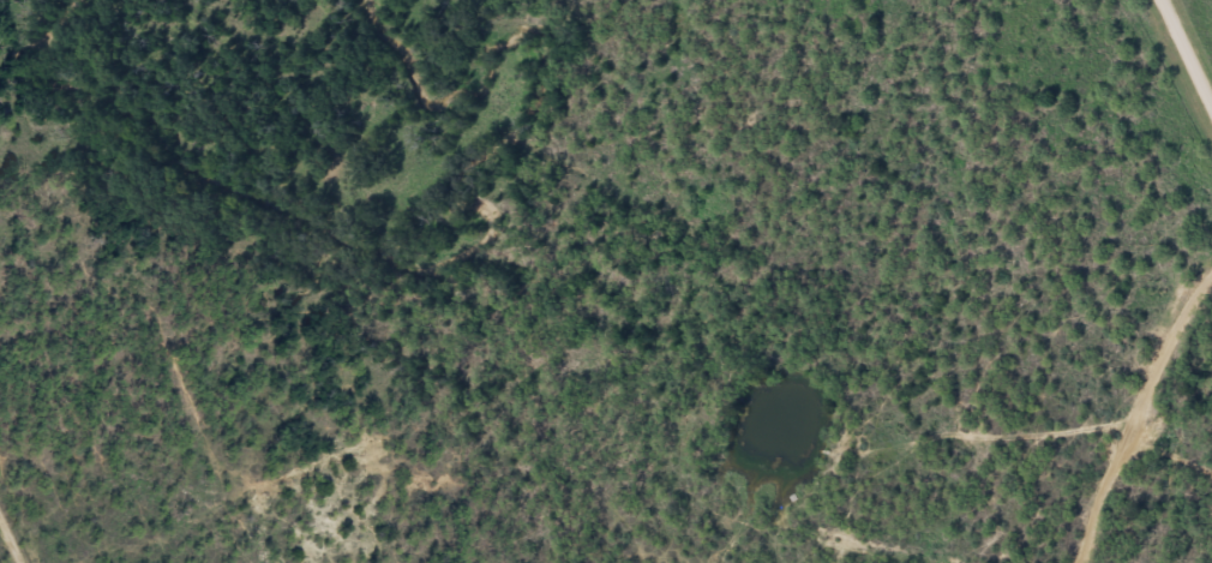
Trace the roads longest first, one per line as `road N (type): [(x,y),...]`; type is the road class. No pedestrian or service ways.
road 1 (residential): [(112,562),(0,335)]
road 2 (residential): [(1131,562),(1211,352)]

